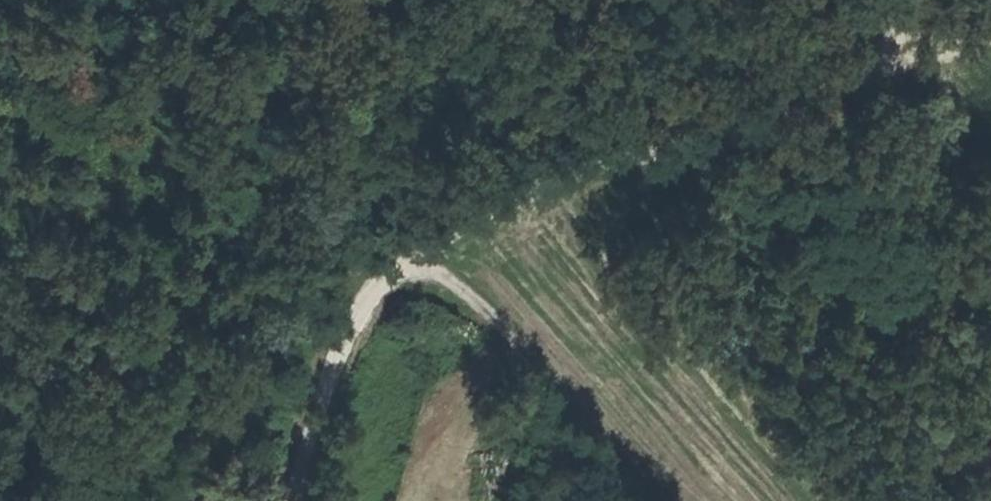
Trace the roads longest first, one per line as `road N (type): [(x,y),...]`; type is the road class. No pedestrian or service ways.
road 1 (track): [(304,500),(351,319),(393,272),(478,224),(615,168),(990,44)]
road 2 (track): [(409,264),(461,286),(507,328),(658,500)]

